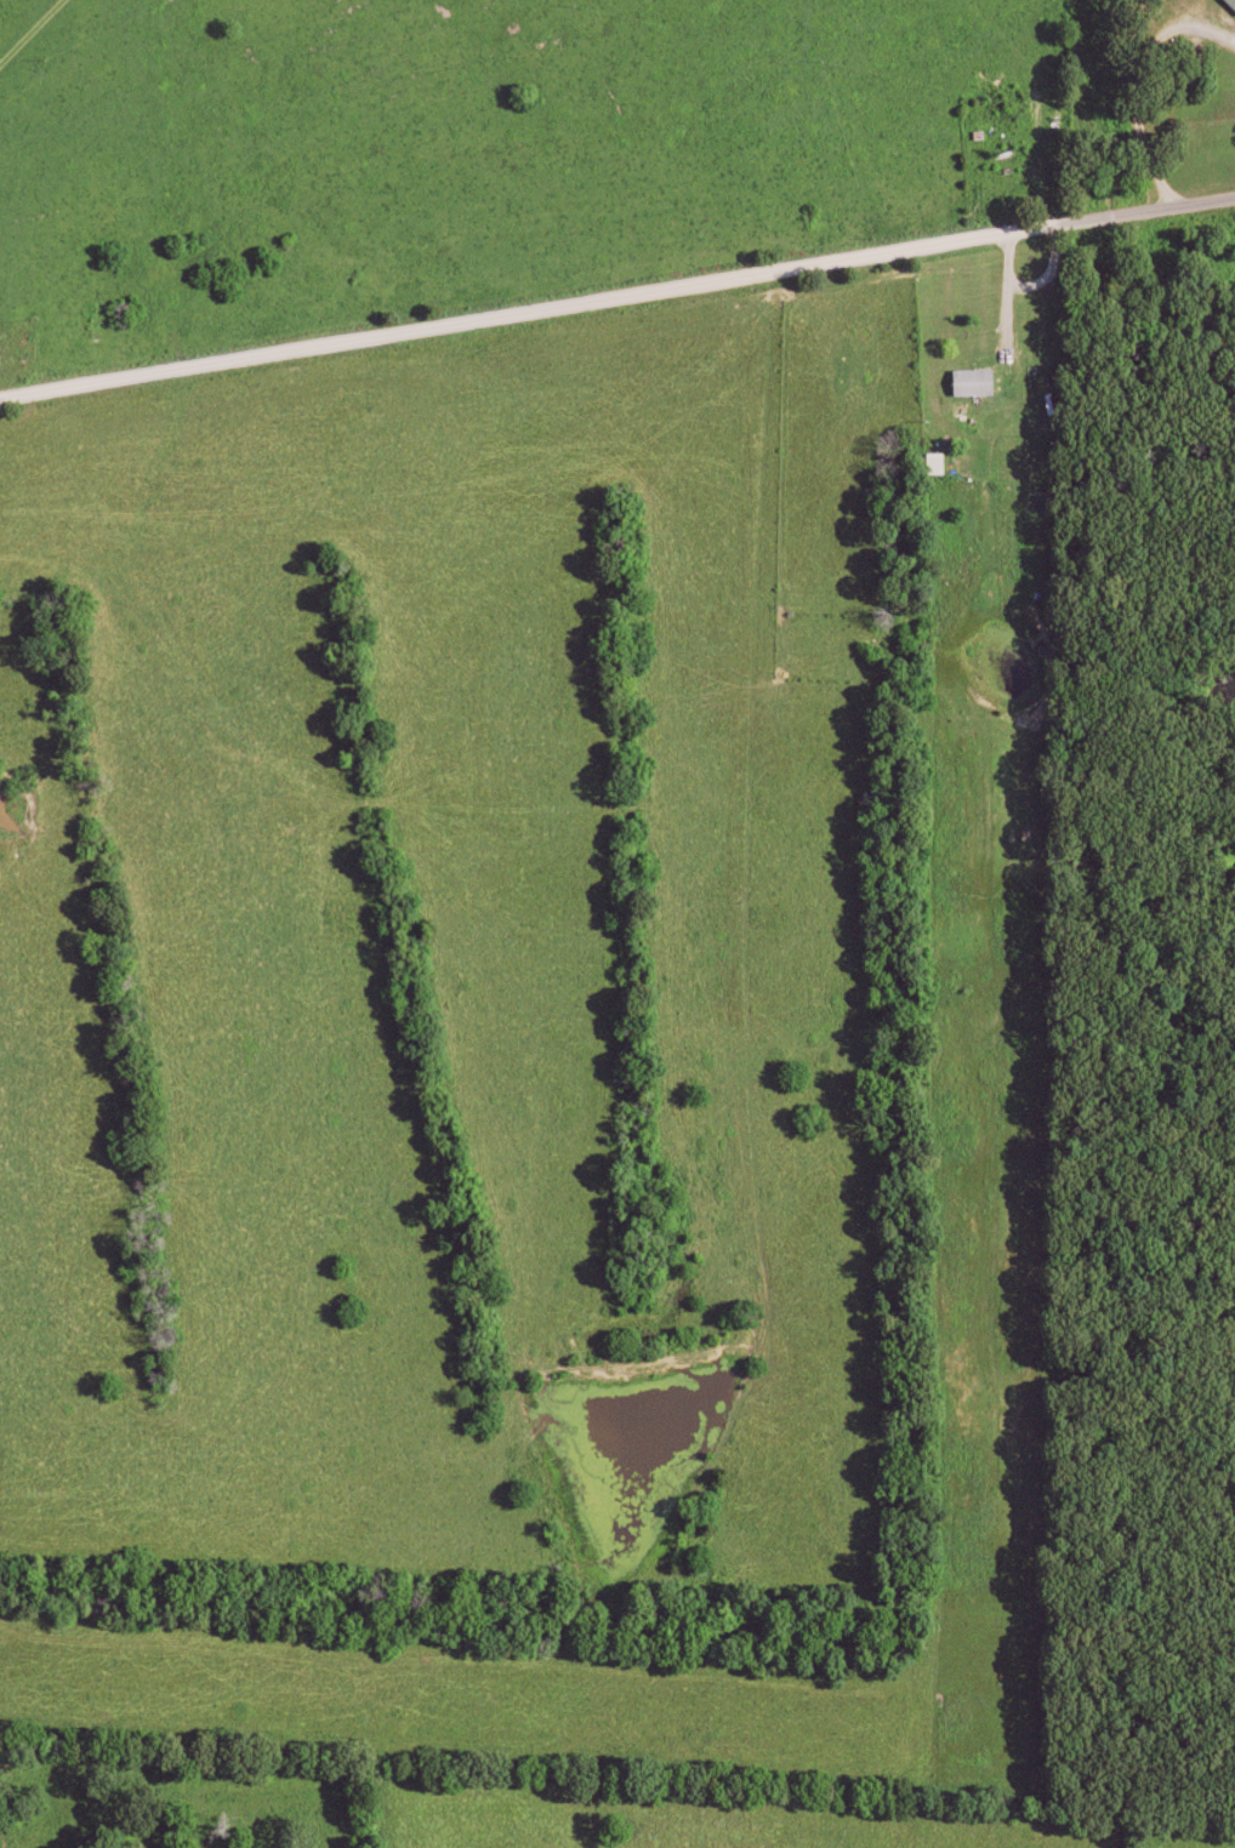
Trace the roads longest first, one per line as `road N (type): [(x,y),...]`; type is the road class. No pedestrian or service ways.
road 1 (residential): [(0,398),(1234,198)]
road 2 (residential): [(1060,227),(1052,273),(1034,291),(1012,285),(1009,235)]

